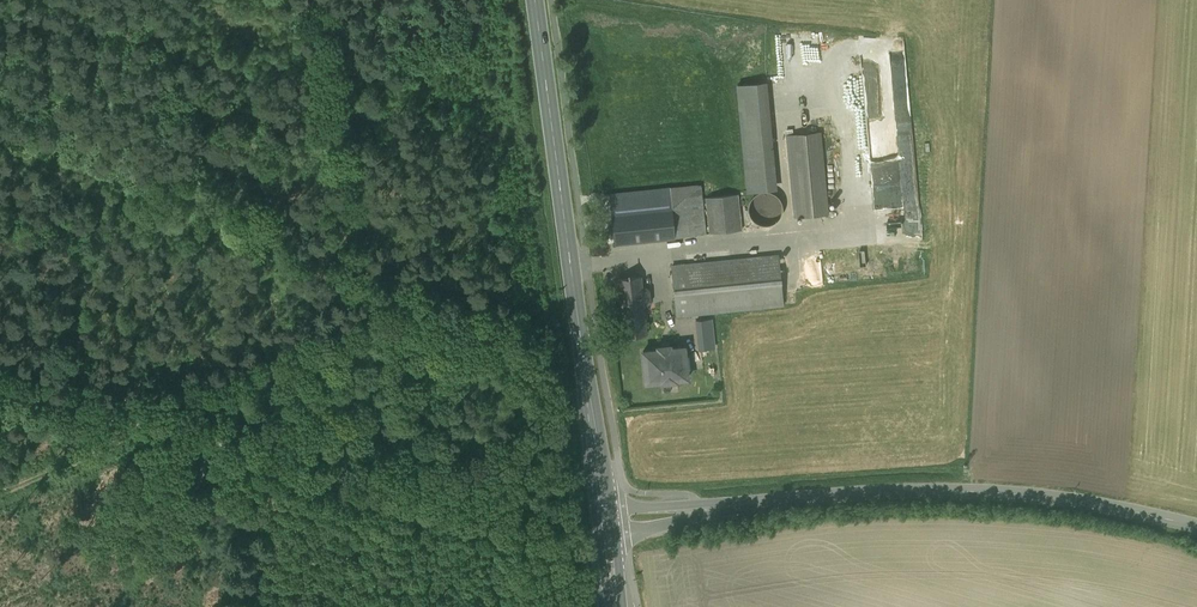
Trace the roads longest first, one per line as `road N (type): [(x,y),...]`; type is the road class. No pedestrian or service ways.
road 1 (track): [(0,386),(569,545),(600,535),(606,520)]
road 2 (tertiary): [(1196,526),(1051,497),(959,491),(836,495),(606,520)]
road 3 (primary): [(606,520),(538,0)]
road 4 (track): [(27,0),(53,177)]

